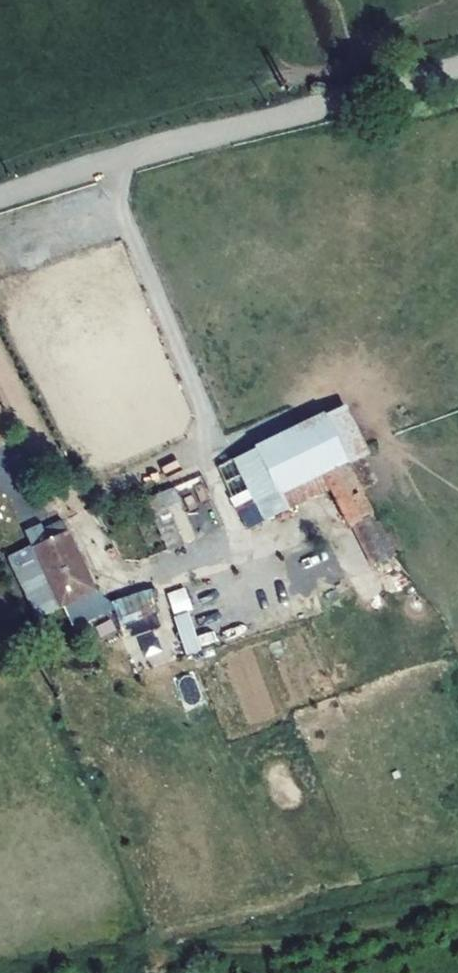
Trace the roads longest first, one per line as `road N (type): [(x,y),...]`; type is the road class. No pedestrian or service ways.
road 1 (track): [(0,357),(116,582),(245,545),(205,458),(205,417),(109,171)]
road 2 (unclassified): [(457,67),(0,197)]

